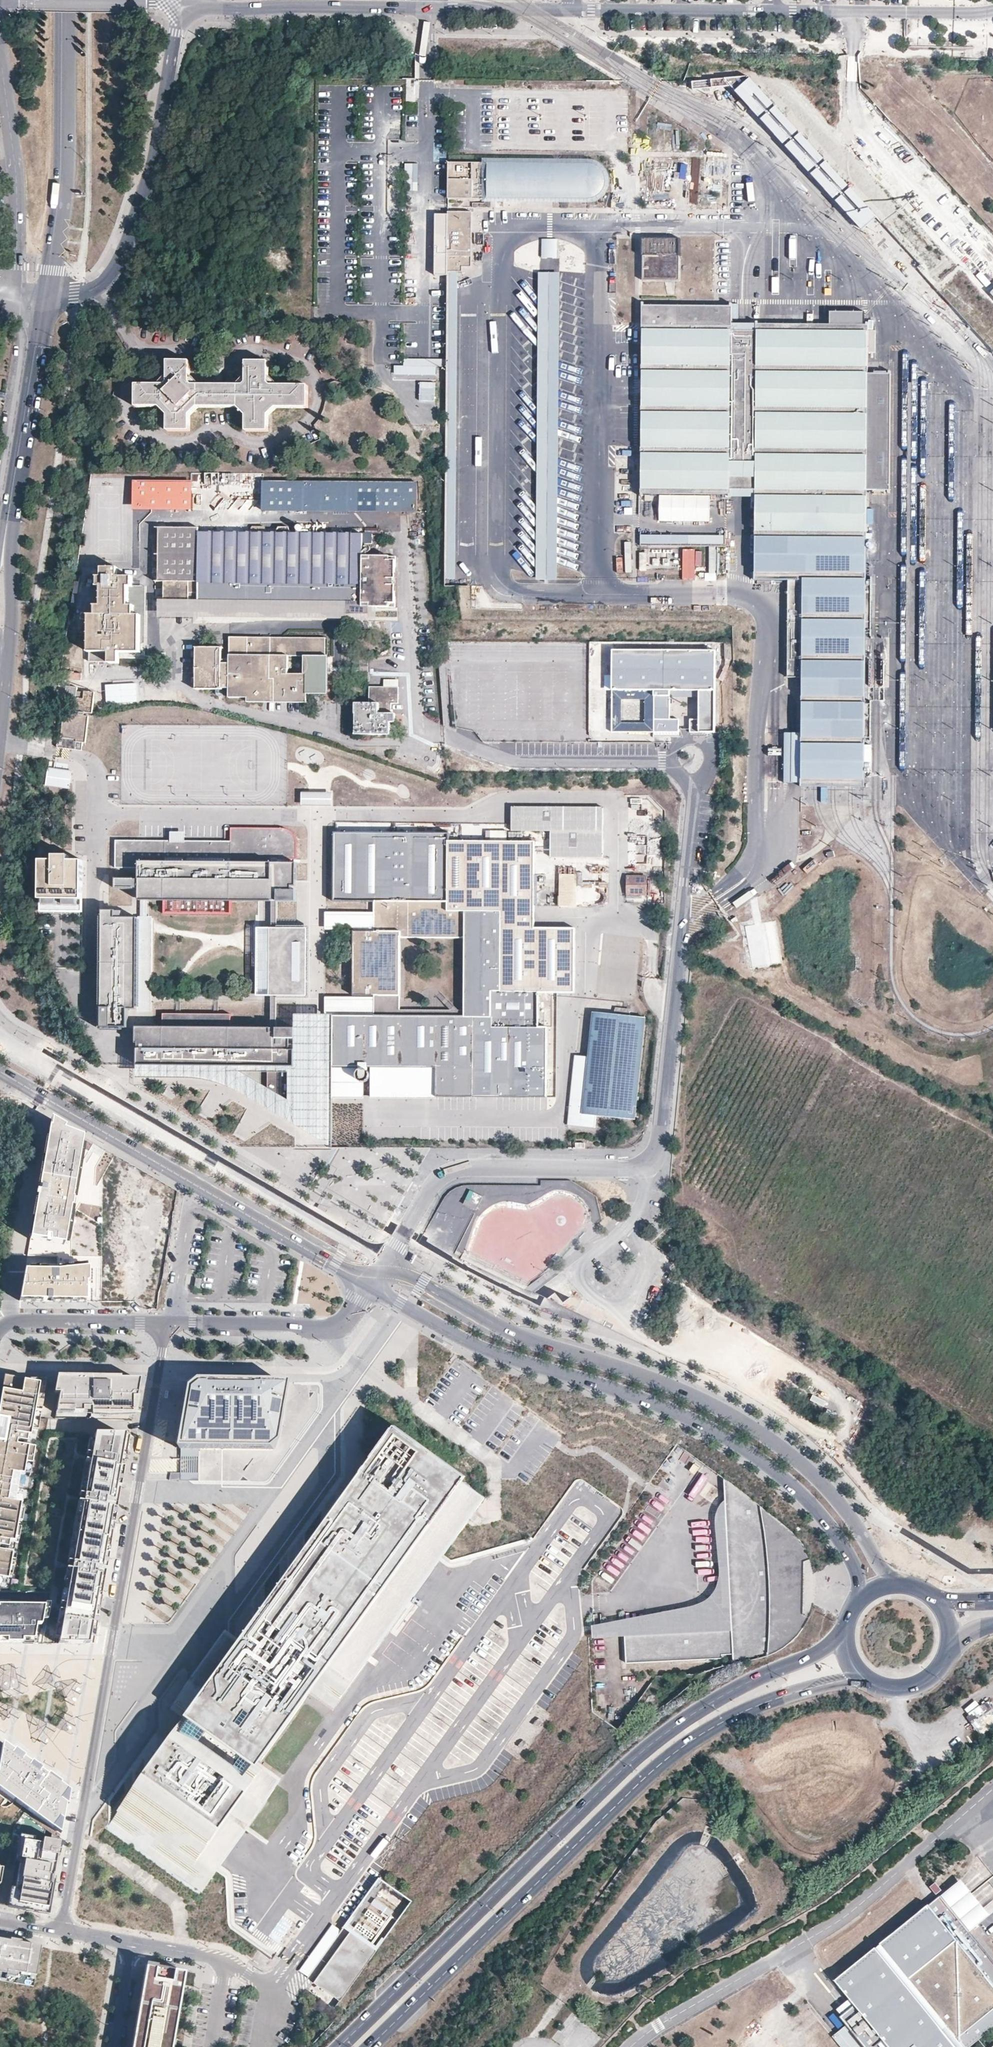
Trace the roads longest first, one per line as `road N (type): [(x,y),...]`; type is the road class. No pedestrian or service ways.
road 1 (residential): [(385,1260),(435,1180),(457,1169),(644,1167),(657,1148),(675,1003),(691,790),(680,772),(662,762),(525,764),(442,733)]
road 2 (primary): [(846,1635),(722,1696),(624,1768),(339,2046)]
road 3 (primary): [(370,2046),(686,1744),(782,1696),(861,1673)]
road 4 (secondary): [(903,1584),(881,1570),(808,1470),(759,1433),(662,1382),(518,1337),(385,1260)]
road 5 (residential): [(168,1323),(60,1933)]
road 6 (secondary): [(371,1284),(490,1352),(653,1402),(744,1449),(795,1487),(836,1534),(857,1604)]
road 7 (secondary): [(0,1071),(371,1284)]
road 8 (secondary): [(385,1260),(26,1058)]
road 9 (residential): [(181,7),(158,146),(129,239),(102,283),(79,294),(46,294)]
road 10 (residential): [(430,8),(774,12)]
road 11 (secondary): [(63,0),(61,174),(46,294)]
road 12 (secondary): [(46,294),(2,562)]
road 13 (residential): [(181,7),(430,8)]
road 14 (residential): [(0,52),(17,171),(17,293)]
road 15 (residential): [(371,1284),(336,1325),(168,1323)]
road 16 (residential): [(168,1323),(27,1321),(0,1328)]
road 17 (residential): [(131,1944),(225,1963),(274,1988)]
road 18 (secondary): [(2,703),(12,622),(11,579),(2,562)]
road 19 (residential): [(774,12),(914,13)]

